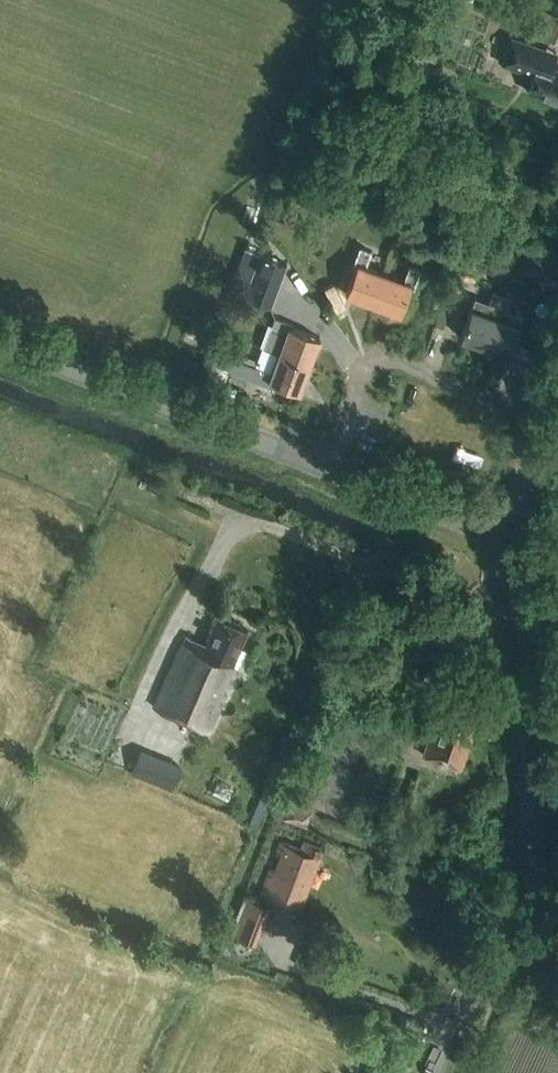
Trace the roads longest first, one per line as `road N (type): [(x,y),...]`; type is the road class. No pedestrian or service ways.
road 1 (tertiary): [(432,1072),(509,904),(534,797),(531,734),(501,608),(509,537)]
road 2 (tertiary): [(509,537),(0,345)]
road 3 (track): [(327,466),(359,375),(373,359),(552,419)]
road 4 (unclassified): [(509,537),(557,401)]

